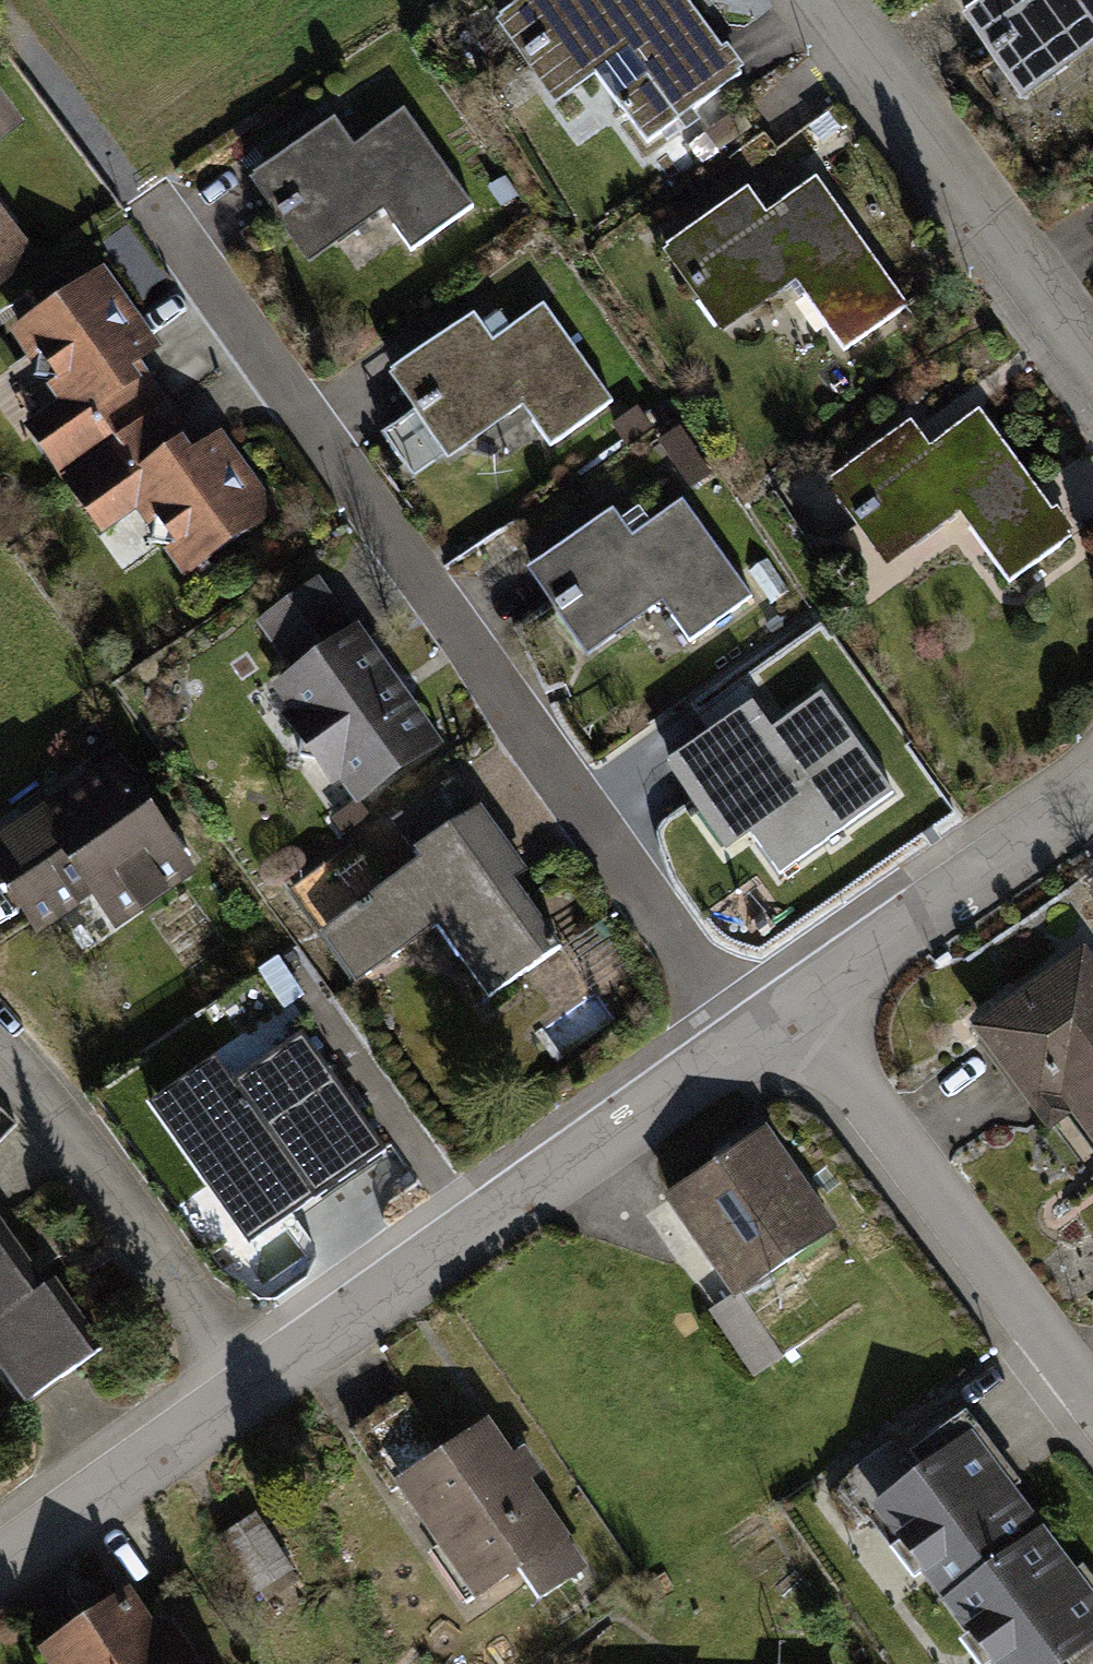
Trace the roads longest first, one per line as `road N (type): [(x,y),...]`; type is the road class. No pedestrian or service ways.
road 1 (residential): [(755,1029),(491,674),(144,181)]
road 2 (residential): [(269,1370),(755,1029)]
road 3 (residential): [(1092,1410),(797,1002)]
road 4 (residential): [(269,1370),(0,1038)]
road 5 (residential): [(1092,341),(844,0)]
road 6 (residential): [(797,1002),(1092,789)]
road 7 (residential): [(0,1571),(269,1370)]
road 8 (track): [(0,29),(144,181)]

